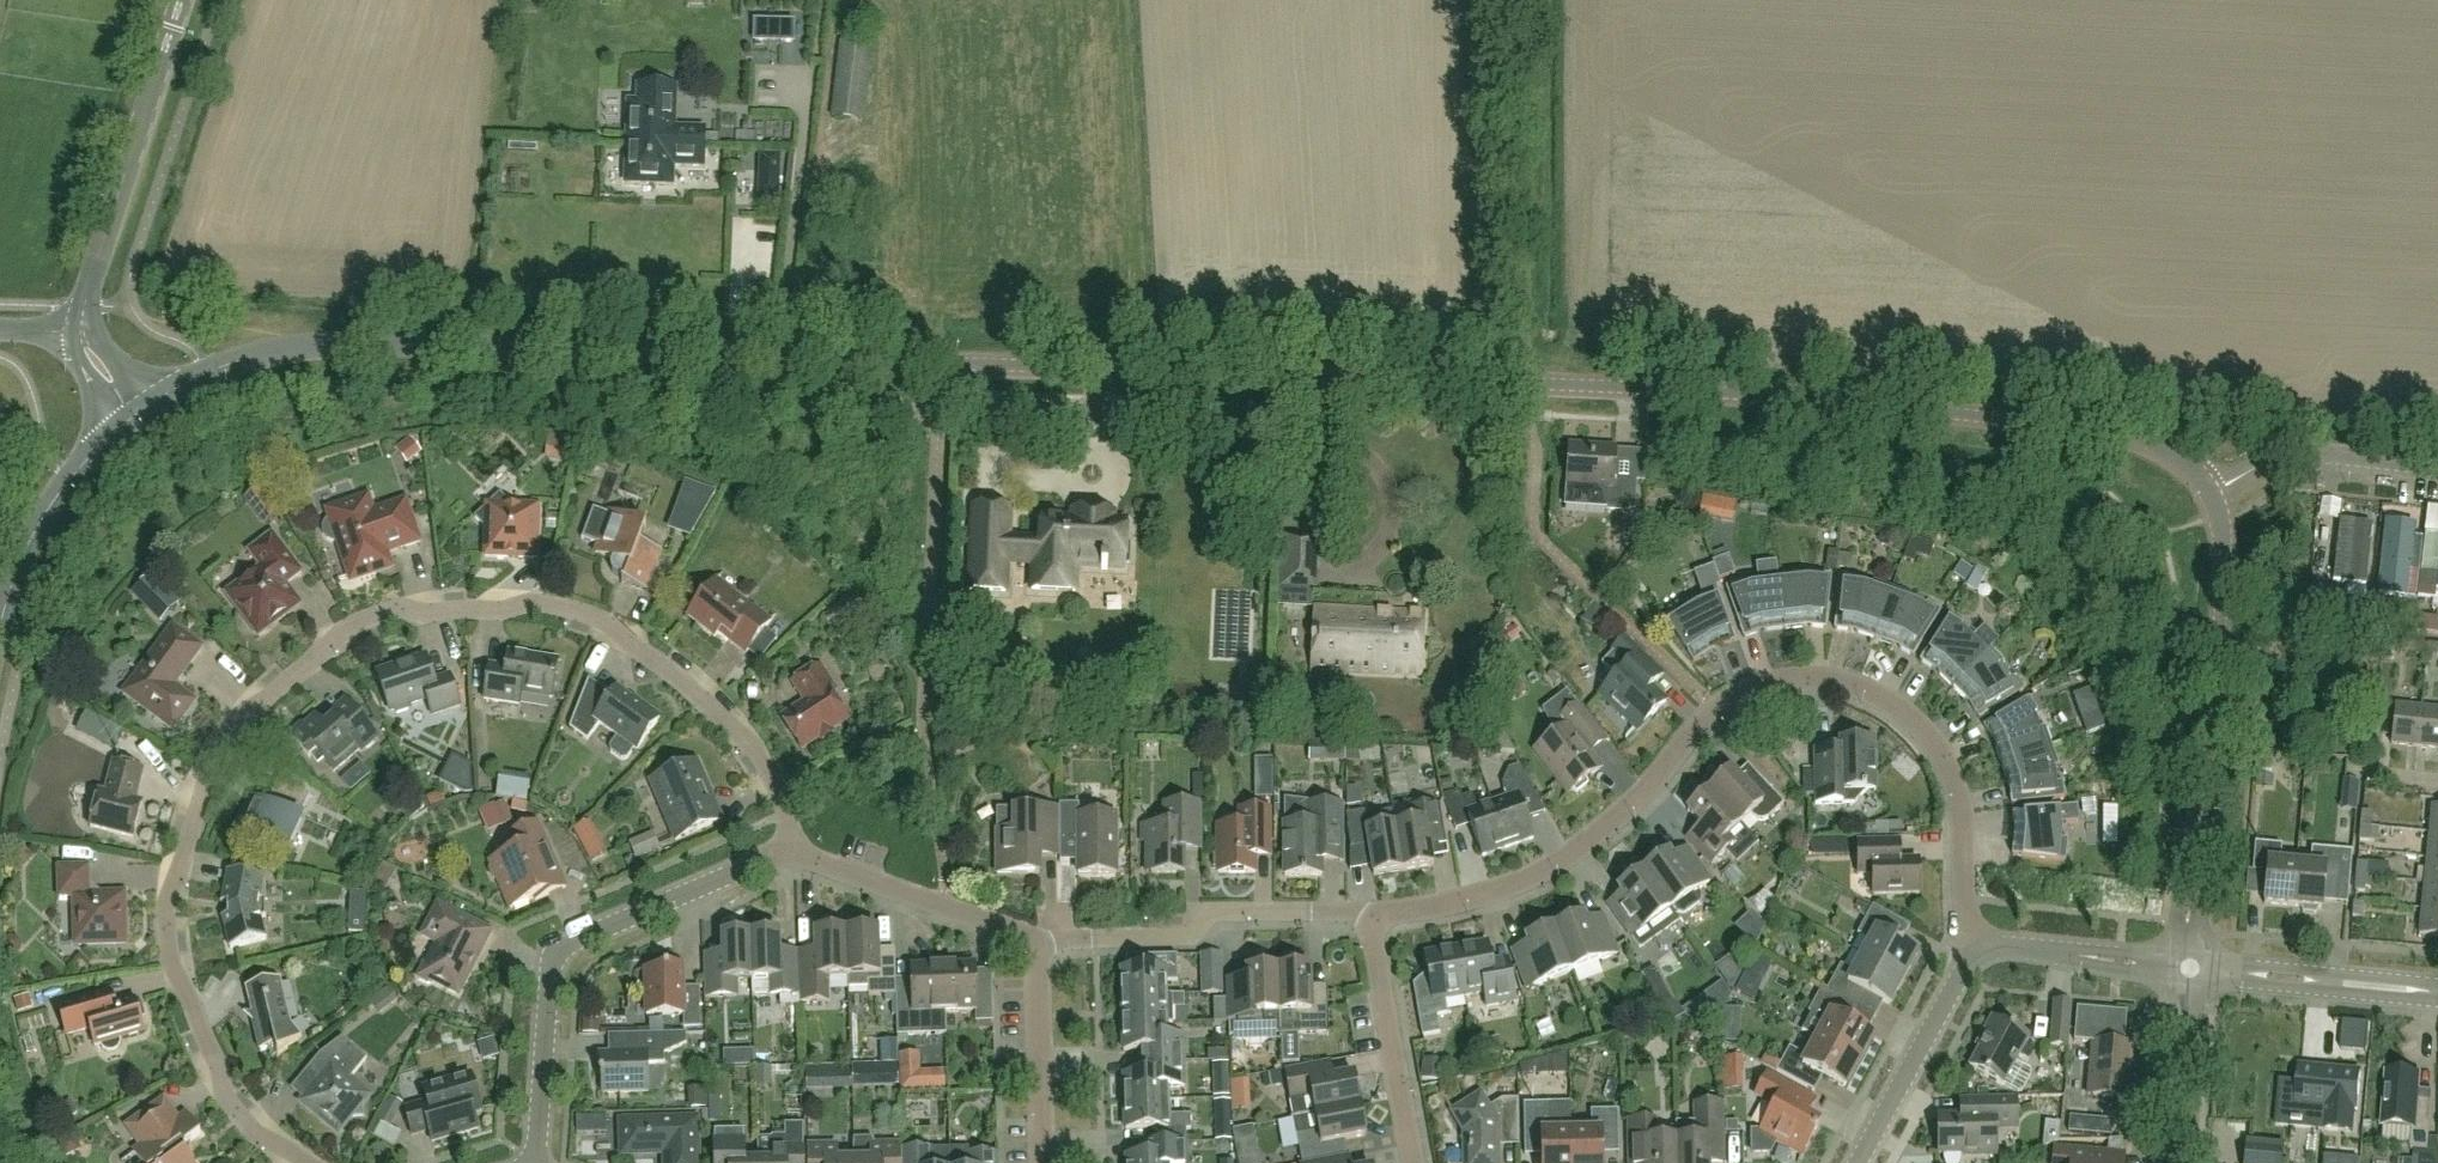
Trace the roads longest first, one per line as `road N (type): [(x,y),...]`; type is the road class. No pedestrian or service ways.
road 1 (tertiary): [(2209,493),(2160,448),(2096,430),(1837,402),(1412,379),(357,342),(237,362),(135,416)]
road 2 (residential): [(279,1162),(217,1101),(193,1053),(169,915),(172,867),(200,782),(238,706),(273,674),(338,636),(461,619),(565,633),(630,659),(726,733),(755,775),(787,851)]
road 3 (residential): [(1380,921),(1547,877),(1592,847),(1716,710),(1760,685),(1807,680),(1856,687),(1909,713),(1944,752),(1961,804),(1964,903),(1983,950)]
road 4 (tertiary): [(2189,969),(2223,600),(2223,537),(2209,493)]
road 5 (residential): [(537,1162),(556,951),(787,851)]
road 6 (residential): [(1039,943),(1189,936),(1222,911),(1341,909),(1380,921)]
road 7 (tertiary): [(83,328),(182,0)]
road 8 (residential): [(1039,943),(787,851)]
road 9 (tertiary): [(0,629),(69,481),(135,416)]
road 10 (tertiary): [(2189,969),(2437,992)]
road 11 (residential): [(1983,950),(1859,1162)]
road 12 (residential): [(1416,1162),(1375,935),(1380,921)]
road 13 (residential): [(2437,468),(2284,455),(2209,493)]
road 14 (residential): [(1047,1162),(1039,943)]
road 15 (residential): [(2189,969),(2013,947),(1983,950)]
road 16 (tertiary): [(2172,1162),(2189,969)]

